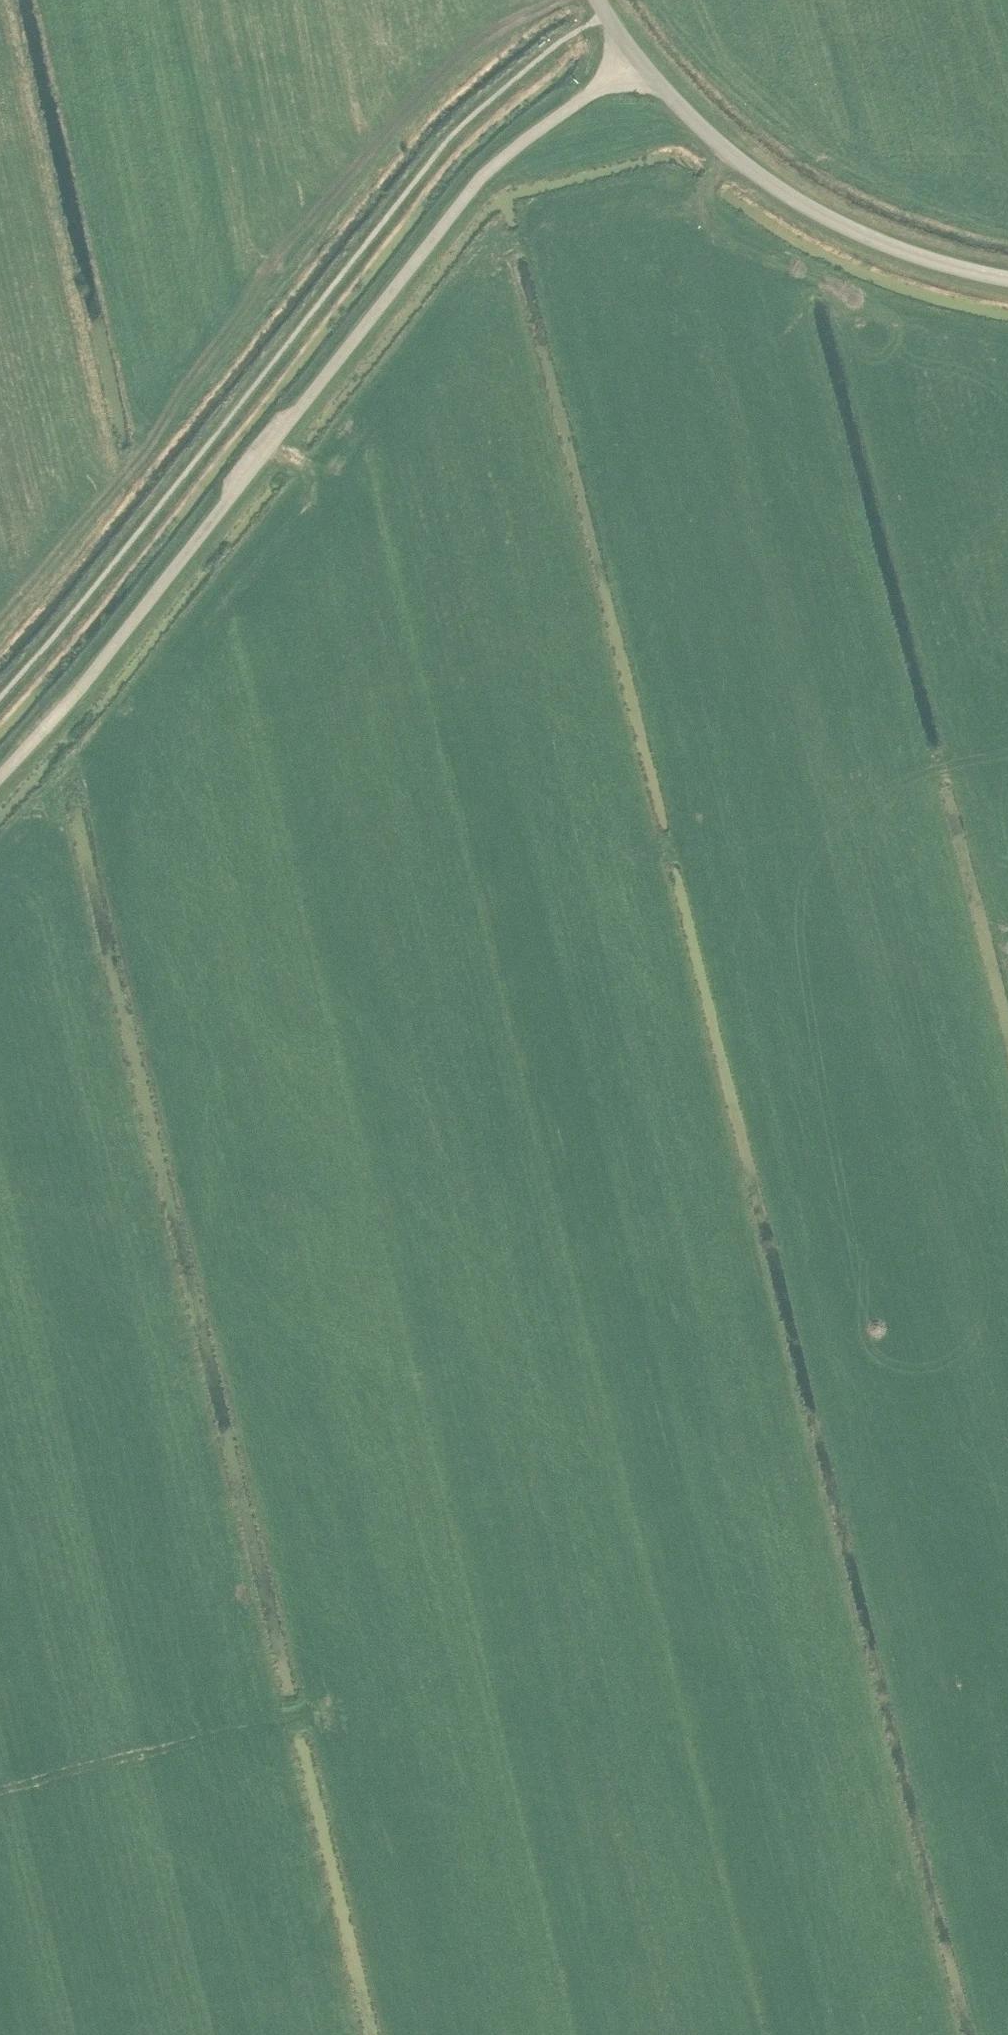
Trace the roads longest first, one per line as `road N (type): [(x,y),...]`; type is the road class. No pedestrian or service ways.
road 1 (unclassified): [(1007,278),(897,248),(771,183),(695,122),(596,0)]

